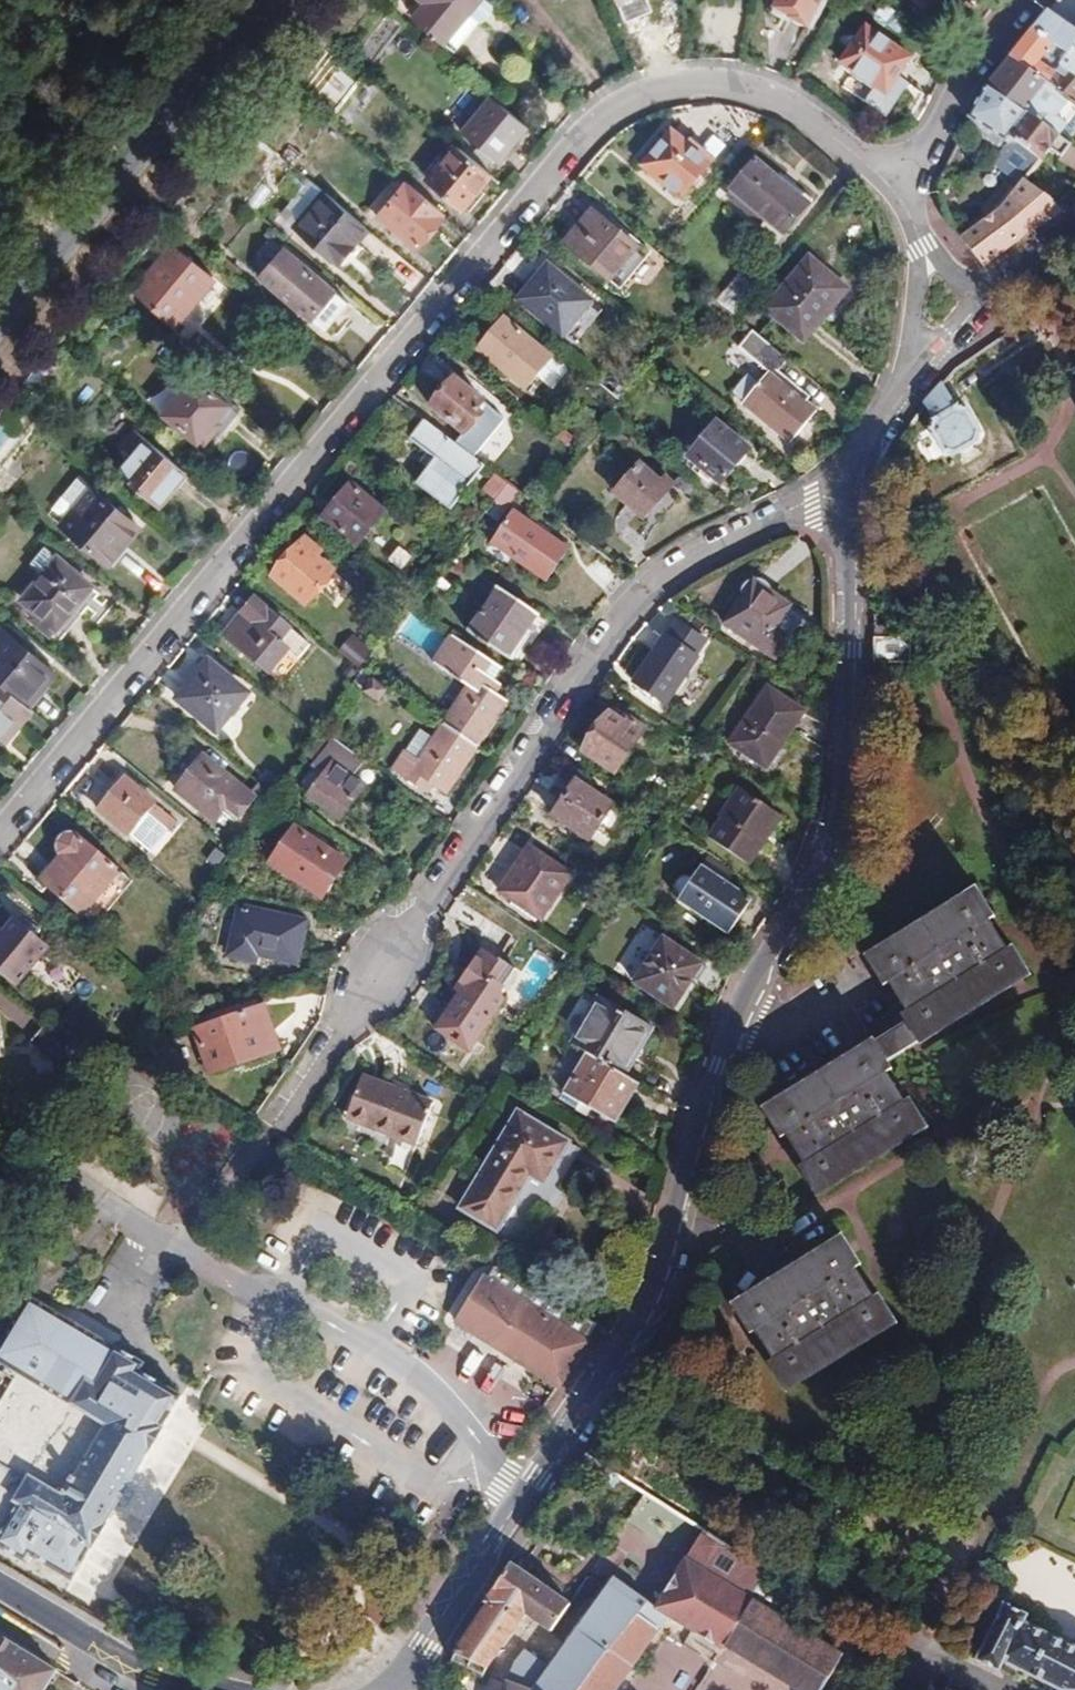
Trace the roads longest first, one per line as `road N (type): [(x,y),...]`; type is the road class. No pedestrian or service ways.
road 1 (residential): [(851,492),(850,758),(842,820),(820,879),(740,1014),(647,1313),(431,1647),(395,1689)]
road 2 (residential): [(898,191),(775,100),(703,81),(614,104),(0,827)]
road 3 (residential): [(851,492),(649,578),(372,970)]
road 4 (tertiary): [(0,320),(265,0)]
road 5 (residential): [(213,1689),(125,1661),(0,1585)]
road 6 (residential): [(898,191),(961,78),(1025,0)]
road 7 (residential): [(945,339),(873,437),(851,492)]
road 8 (residential): [(1074,231),(980,295),(945,339)]
road 9 (residential): [(945,339),(922,242),(898,191)]

